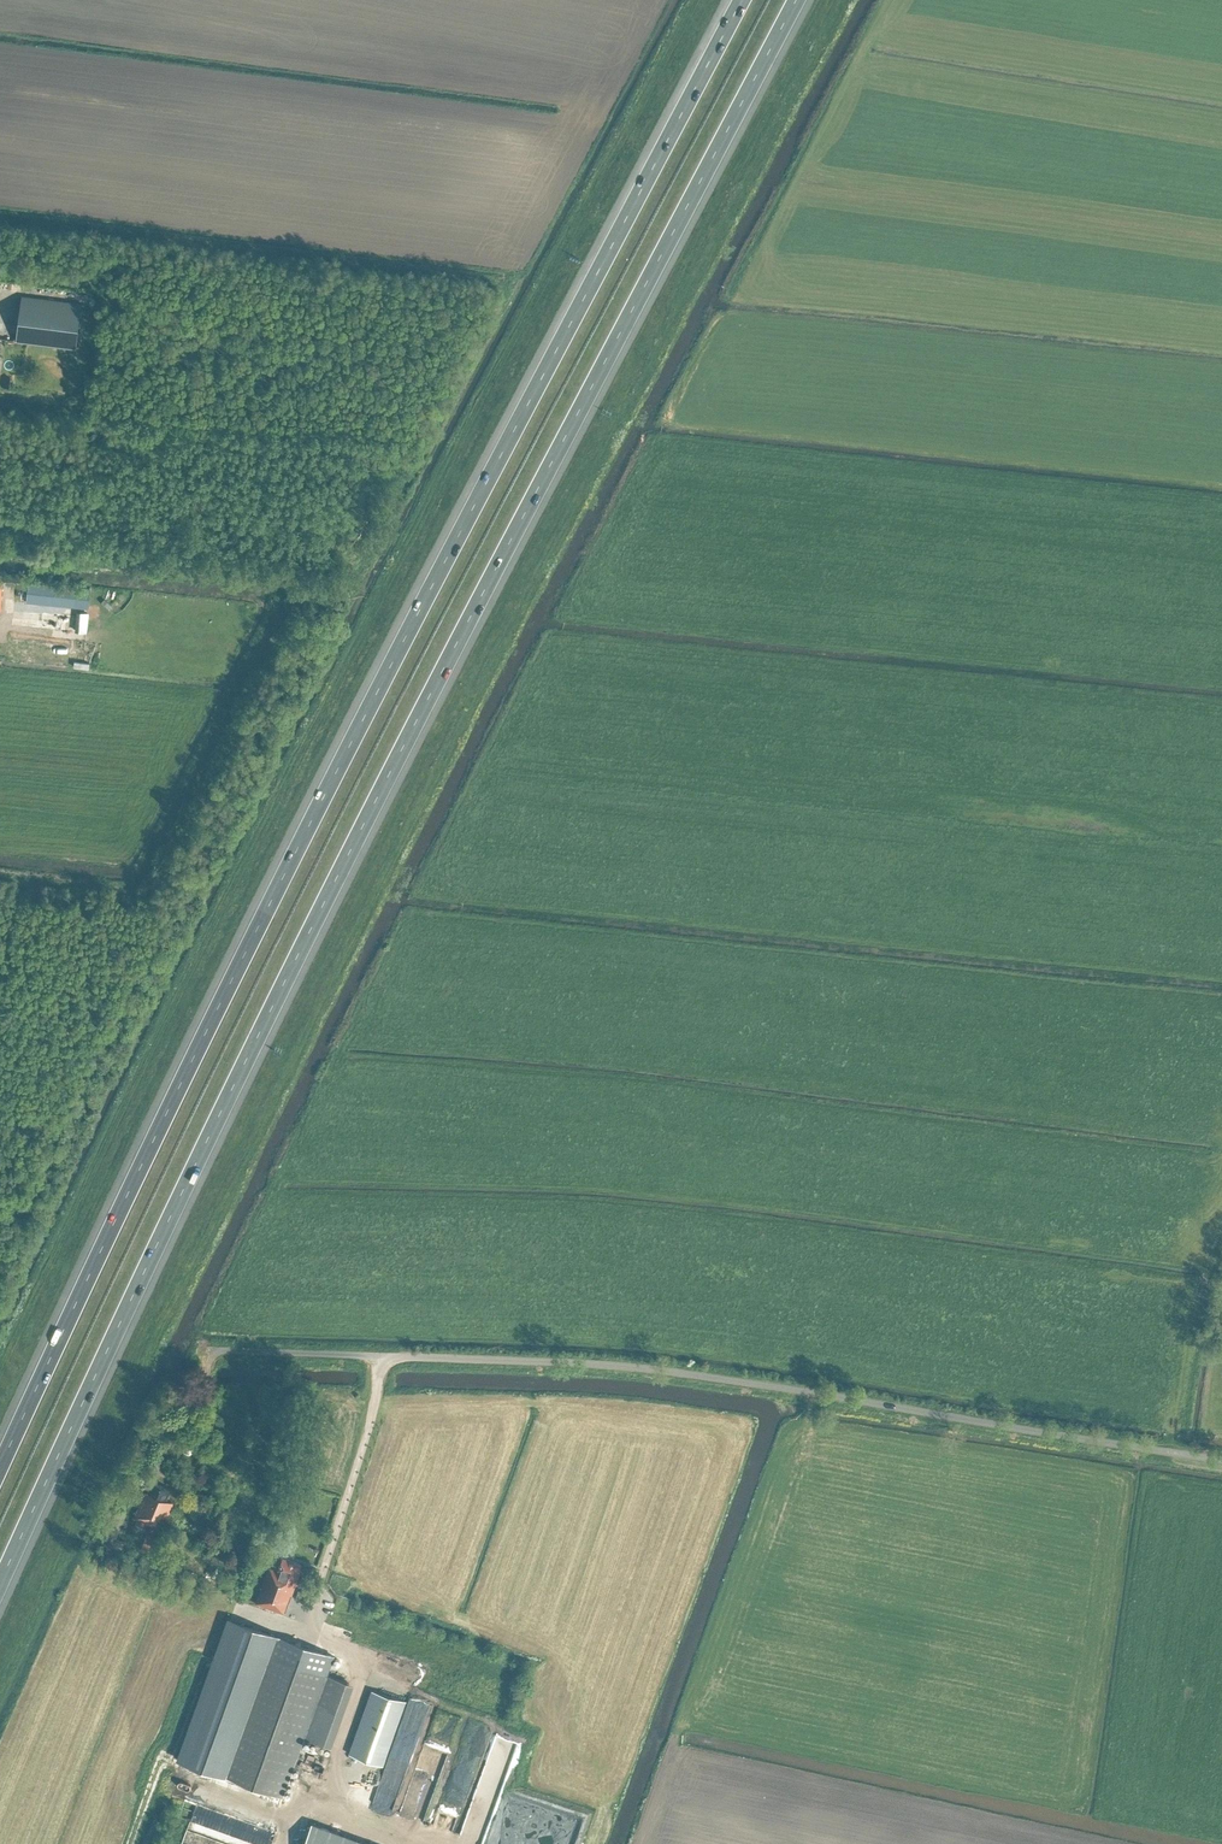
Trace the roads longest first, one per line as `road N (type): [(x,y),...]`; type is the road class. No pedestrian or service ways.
road 1 (motorway): [(0,1581),(349,852),(795,0)]
road 2 (motorway): [(742,0),(230,982),(0,1464)]
road 3 (unclassified): [(1221,1455),(786,1385),(572,1359),(219,1350)]

